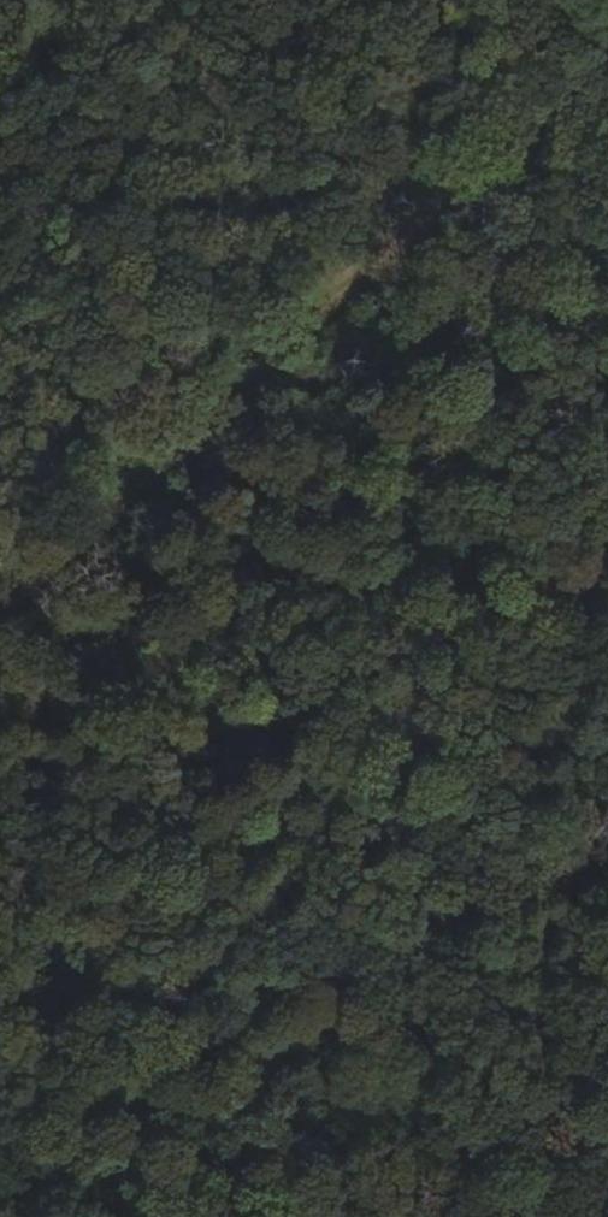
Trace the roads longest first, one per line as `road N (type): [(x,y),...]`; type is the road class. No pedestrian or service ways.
road 1 (track): [(0,612),(607,48)]
road 2 (track): [(0,1016),(429,1216)]

